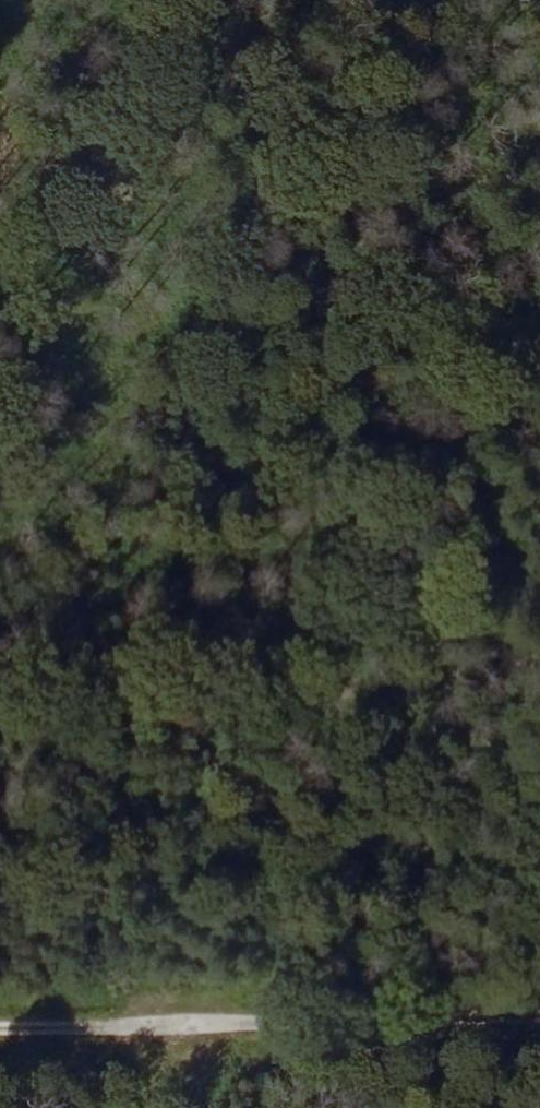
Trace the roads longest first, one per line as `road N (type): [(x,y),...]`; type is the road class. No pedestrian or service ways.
road 1 (track): [(0,1064),(539,1055)]

